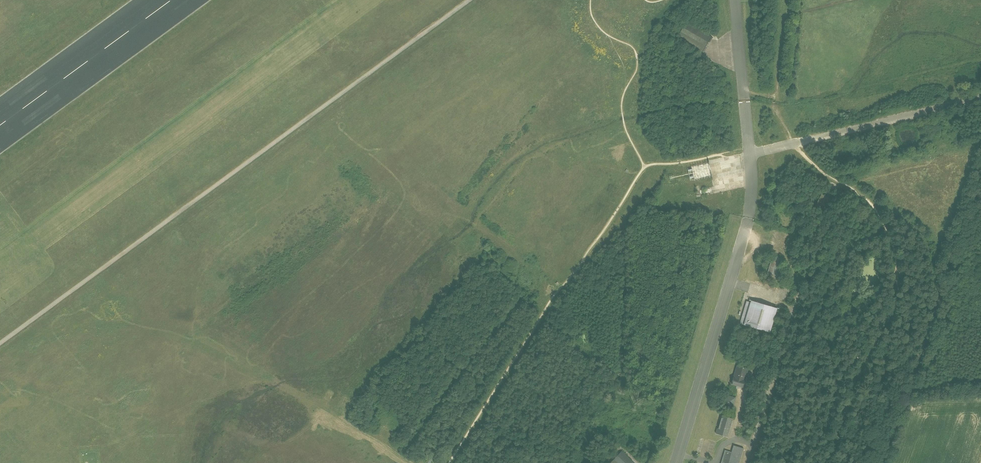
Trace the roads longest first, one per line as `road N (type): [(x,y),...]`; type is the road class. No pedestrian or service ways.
road 1 (track): [(470,0),(0,343)]
road 2 (track): [(827,462),(888,319),(894,259),(866,200),(810,164),(785,132),(775,97),(784,15)]
road 3 (unclassified): [(882,462),(980,178)]
road 4 (unclassified): [(750,154),(980,98)]

